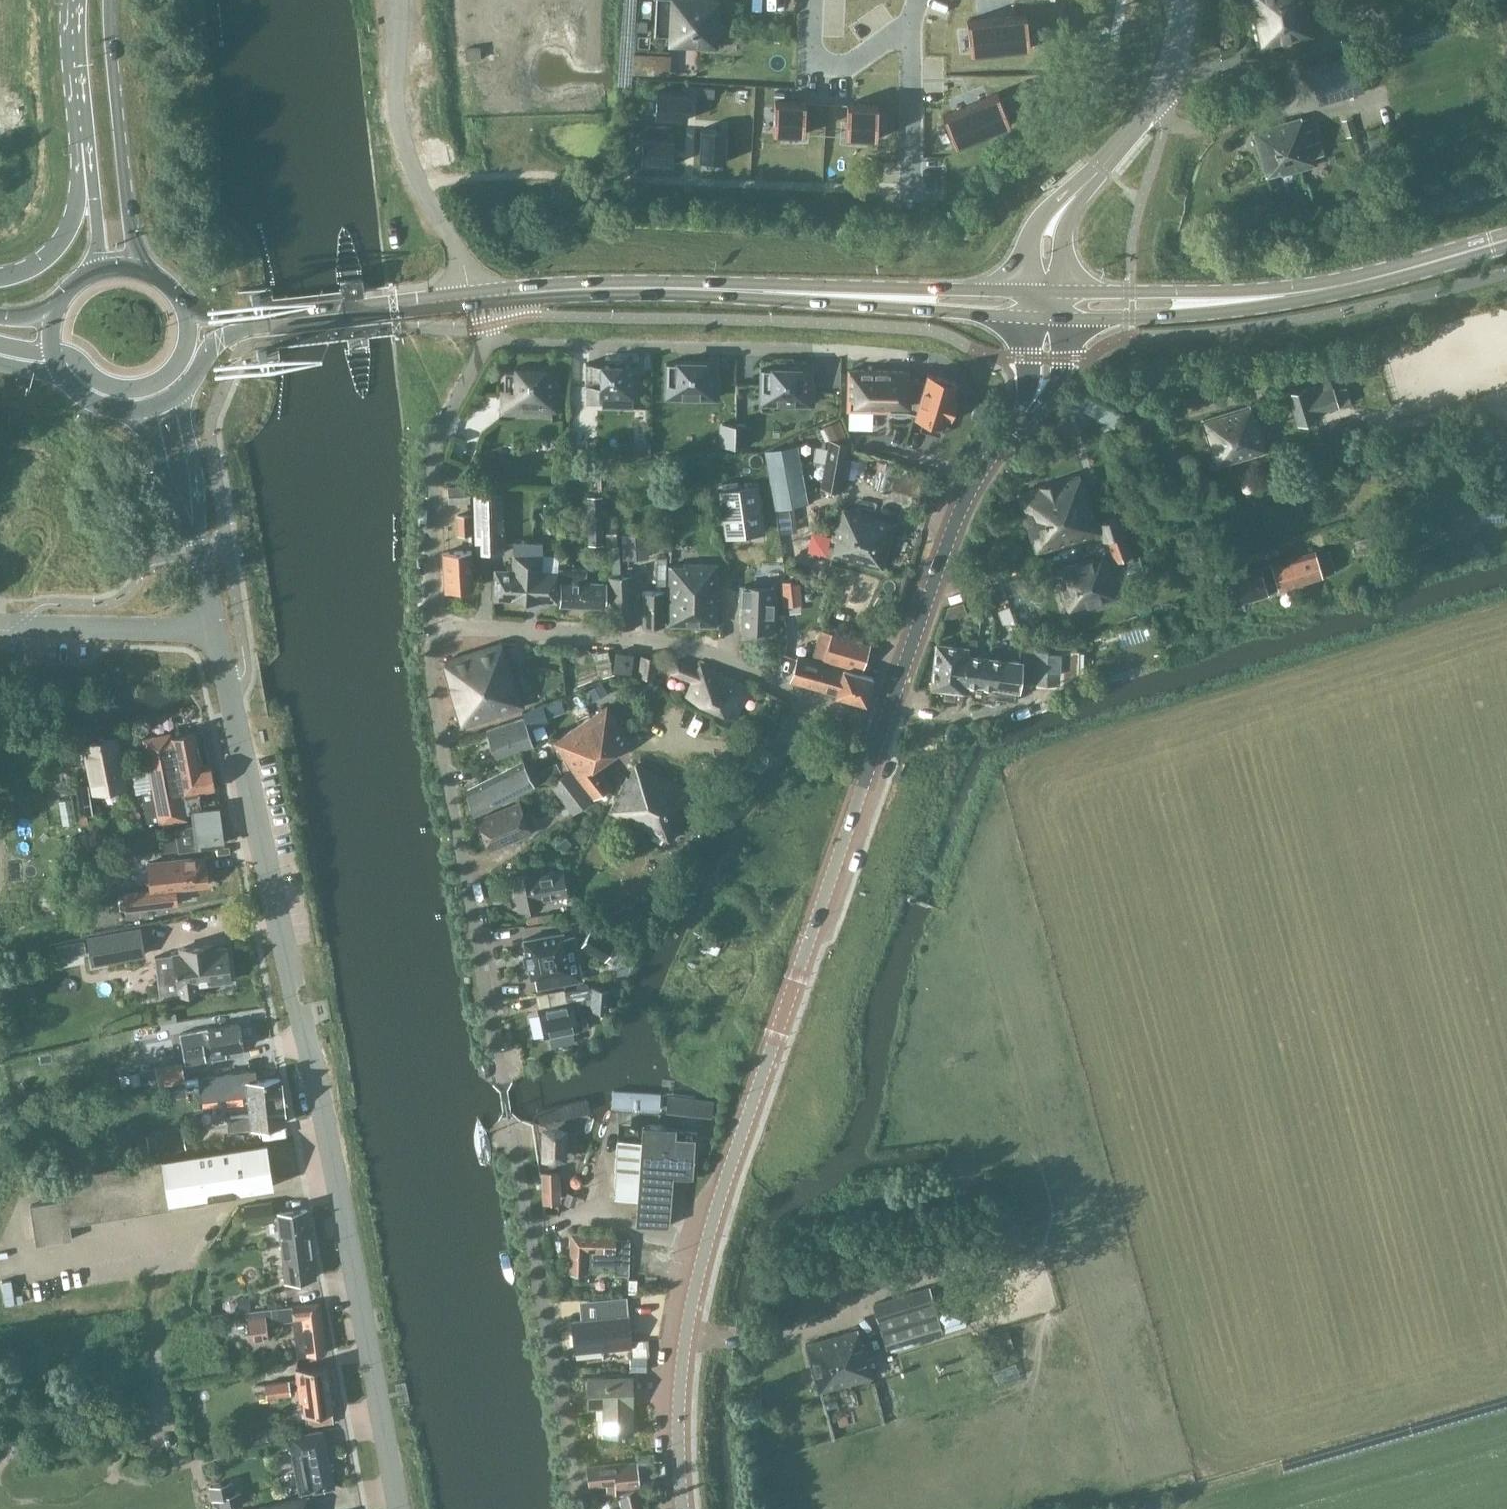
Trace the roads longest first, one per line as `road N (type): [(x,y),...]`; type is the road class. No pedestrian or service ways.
road 1 (unclassified): [(214,630),(323,1116),(398,1508)]
road 2 (residential): [(580,1508),(446,781),(431,626)]
road 3 (secondary): [(682,1508),(680,1387),(705,1251),(883,724)]
road 4 (secondary): [(491,296),(580,289),(1045,302)]
road 5 (residential): [(883,724),(806,702),(674,643),(431,626)]
road 6 (secondary): [(883,724),(955,520),(1039,389),(1045,302)]
road 7 (tertiary): [(1129,303),(1340,285),(1506,241)]
road 8 (tertiary): [(1045,302),(1049,229),(1154,100),(1187,0)]
road 9 (residential): [(431,626),(436,445),(491,325),(491,296)]
road 10 (primary): [(137,268),(110,0)]
road 11 (secondary): [(236,324),(491,296)]
road 12 (unclassified): [(214,630),(0,626)]
road 13 (primary): [(80,0),(93,182)]
road 14 (residential): [(899,29),(848,58),(807,61),(813,0)]
road 15 (residential): [(905,187),(899,29)]
road 16 (primary): [(93,182),(52,251),(0,278)]
road 17 (secondary): [(54,352),(127,388),(176,366)]
road 18 (unclassified): [(192,524),(196,480),(179,393)]
road 19 (unclassified): [(136,410),(165,484),(192,524)]

